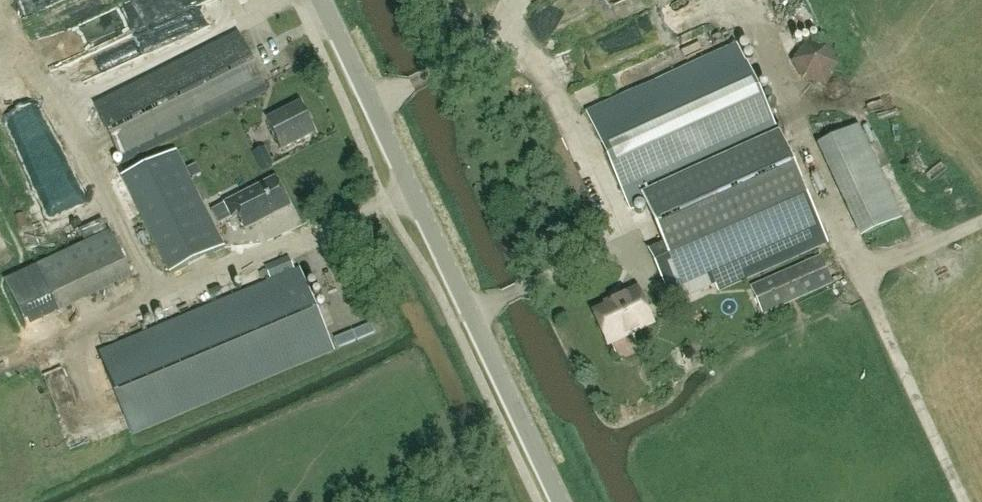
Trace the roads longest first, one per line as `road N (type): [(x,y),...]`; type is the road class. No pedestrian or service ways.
road 1 (unclassified): [(562,501),(320,0)]
road 2 (track): [(966,501),(797,128)]
road 3 (track): [(981,219),(863,275)]

